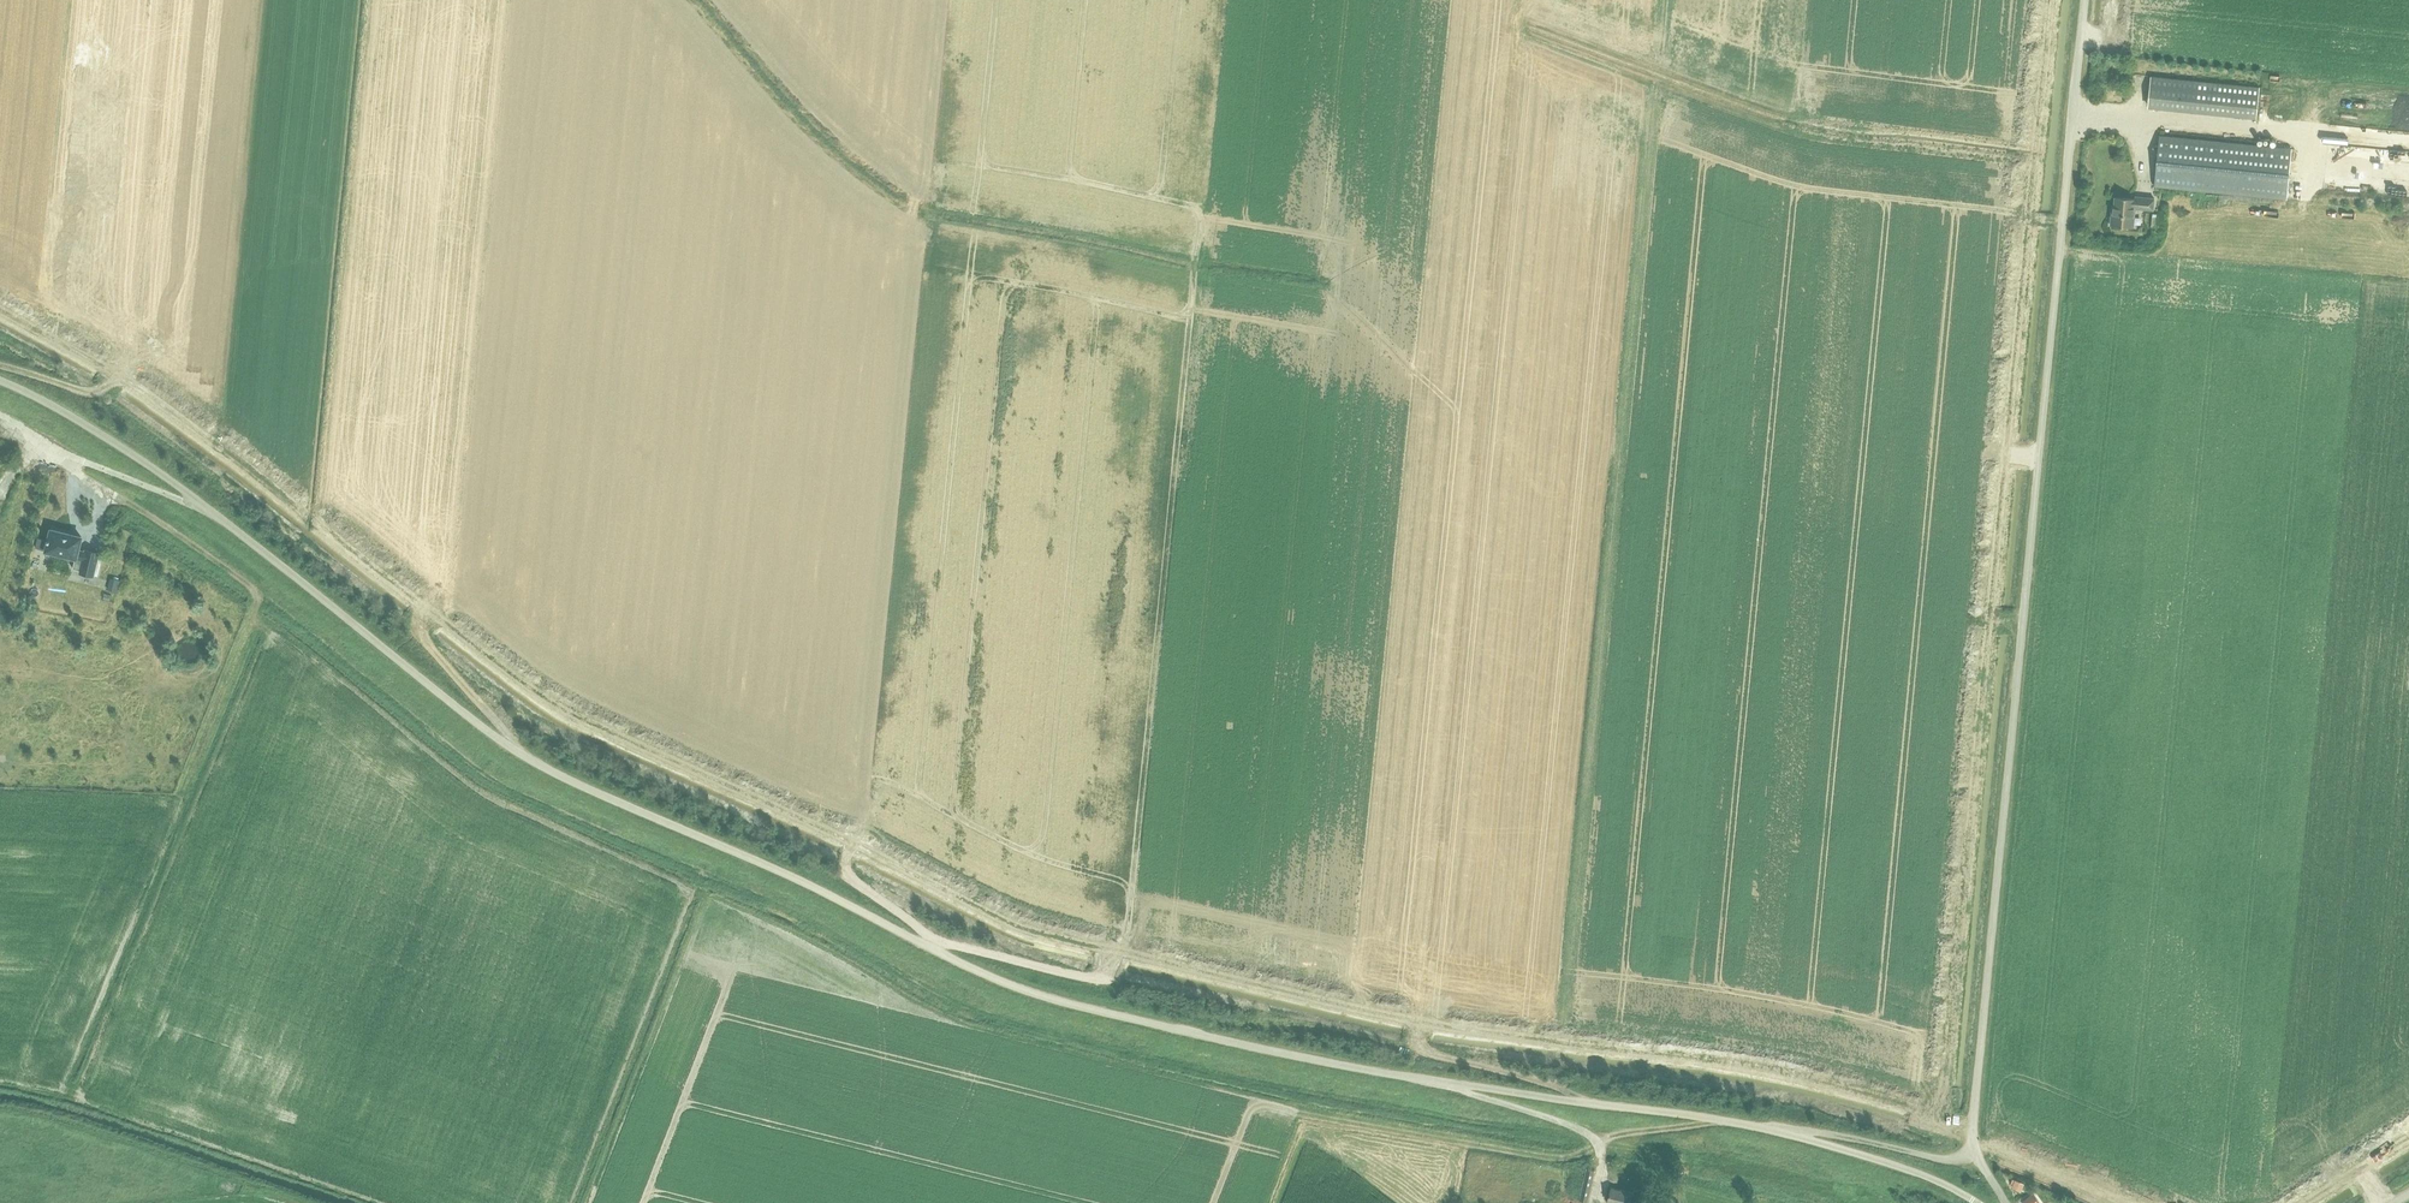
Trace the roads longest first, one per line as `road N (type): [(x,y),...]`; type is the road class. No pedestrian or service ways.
road 1 (unclassified): [(1789,1133),(1333,1064),(1003,983),(536,764),(139,458),(0,380)]
road 2 (unclassified): [(1969,1156),(2085,0)]
road 3 (track): [(70,467),(250,585),(254,614)]
road 4 (unclassified): [(1789,1133),(1909,1170),(1972,1200)]
road 5 (unclassified): [(1969,1156),(1950,1160),(1789,1133)]

